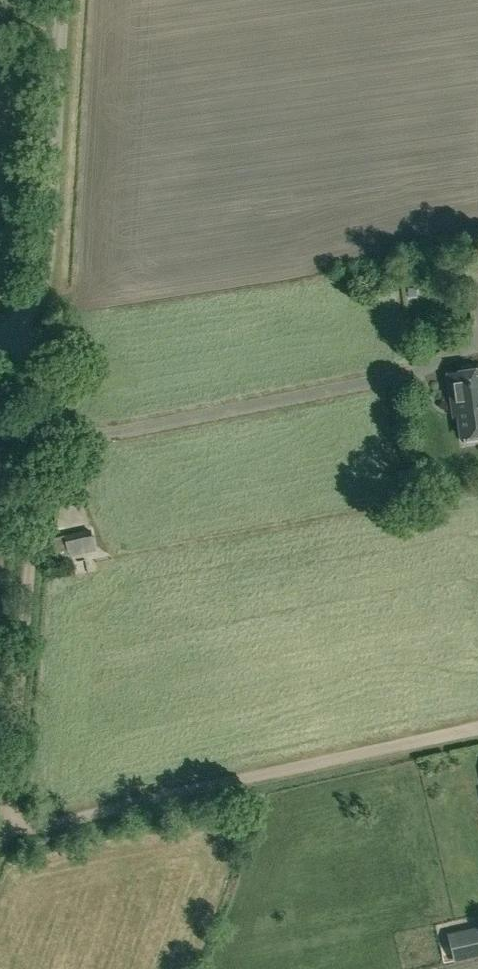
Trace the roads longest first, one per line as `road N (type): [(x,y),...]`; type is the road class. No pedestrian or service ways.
road 1 (track): [(7,828),(42,389),(14,327)]
road 2 (track): [(477,727),(0,830)]
road 3 (track): [(38,443),(434,365)]
road 4 (unclassified): [(0,338),(30,308),(41,278),(60,0)]

